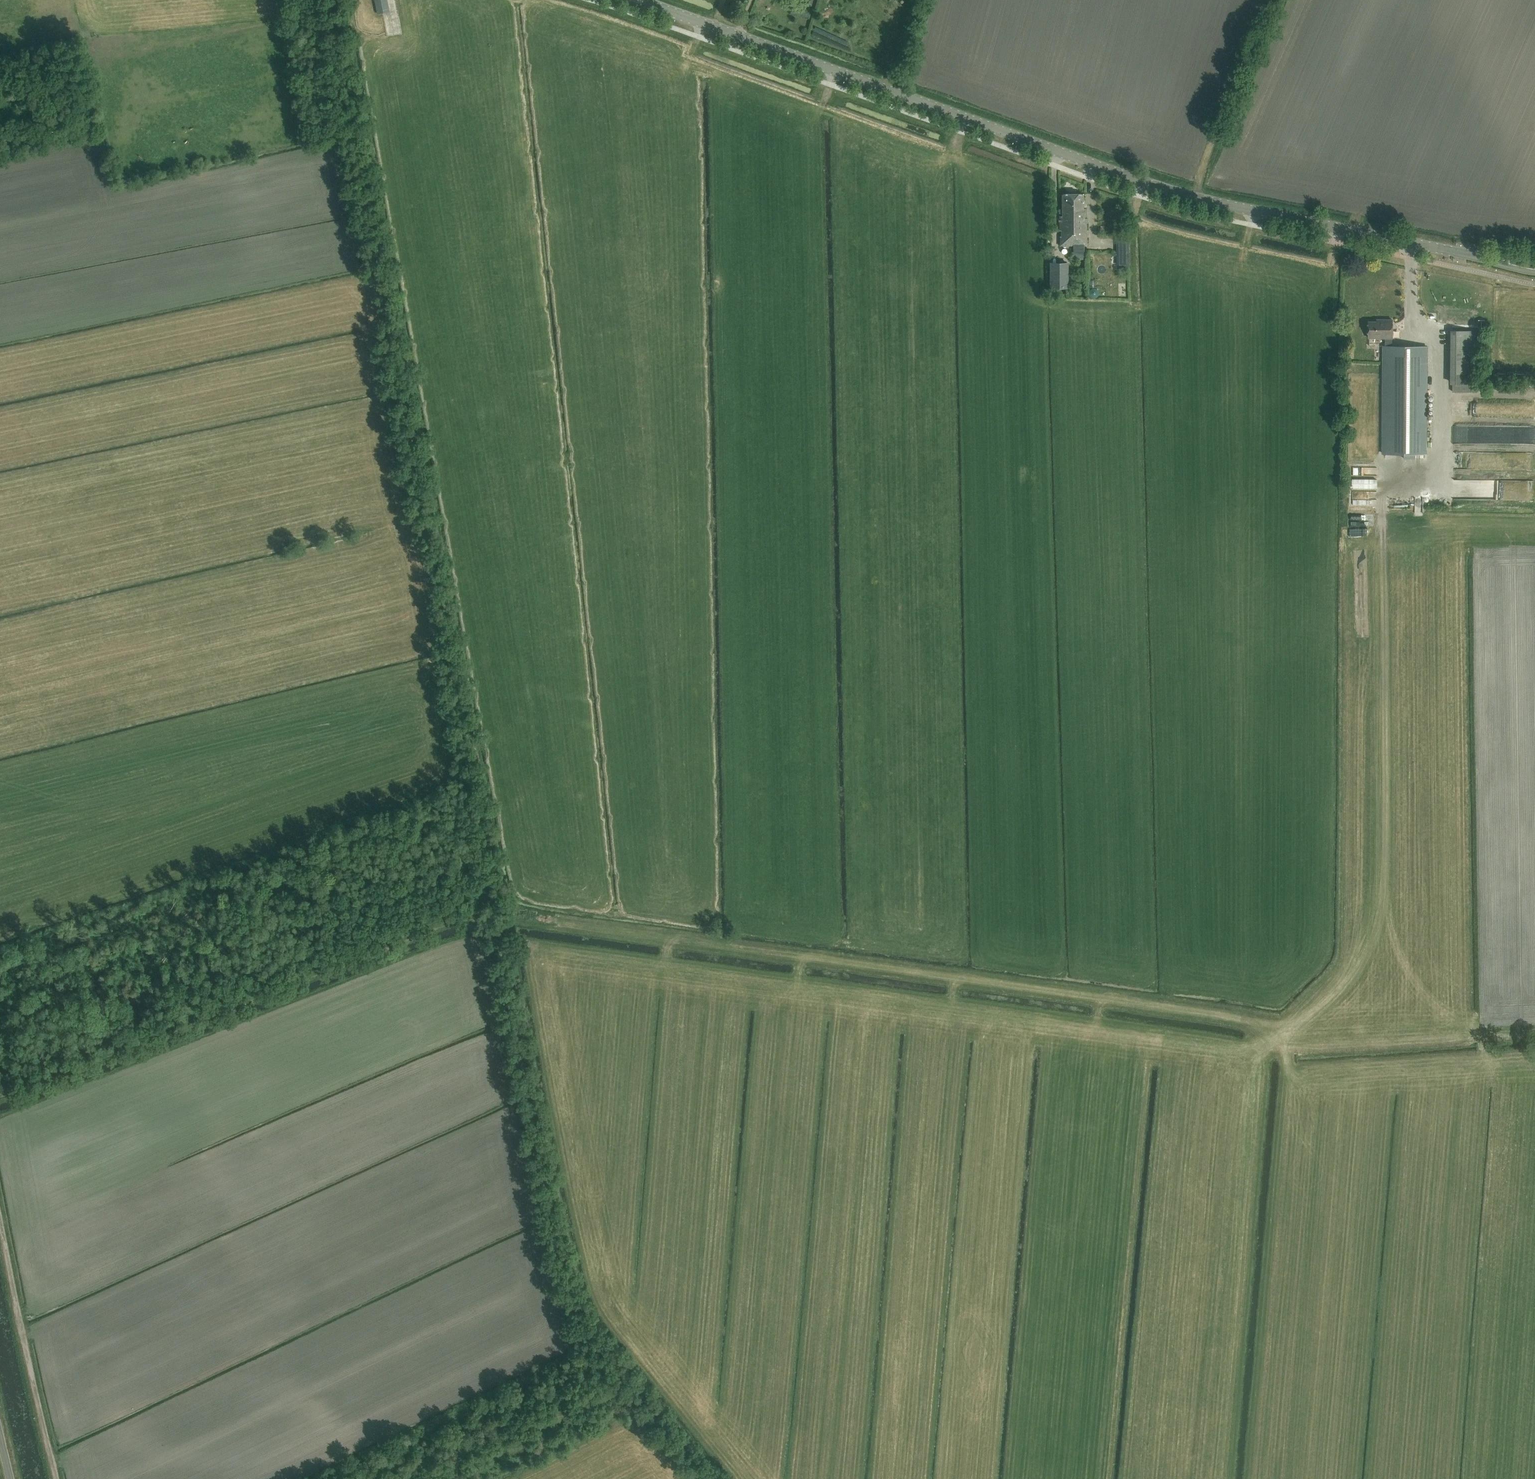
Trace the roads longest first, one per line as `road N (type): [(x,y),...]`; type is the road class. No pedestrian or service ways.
road 1 (track): [(522,918),(1118,1002),(1248,1025),(1290,1051),(1534,1033)]
road 2 (secondary): [(1464,253),(1170,191),(634,0)]
road 3 (track): [(56,1478),(0,1238)]
road 4 (track): [(1194,197),(1278,0)]

